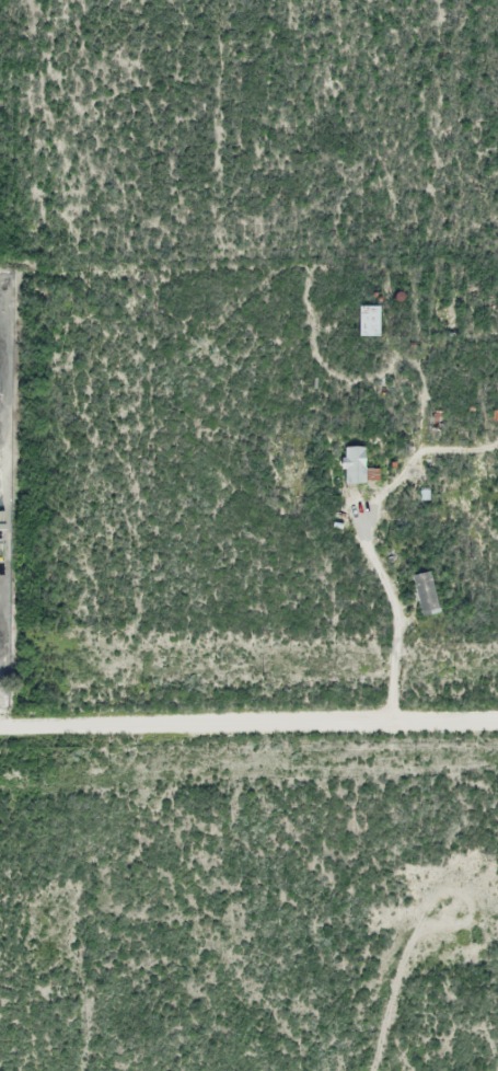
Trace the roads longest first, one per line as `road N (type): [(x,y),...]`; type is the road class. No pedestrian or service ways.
road 1 (residential): [(0,728),(497,721)]

